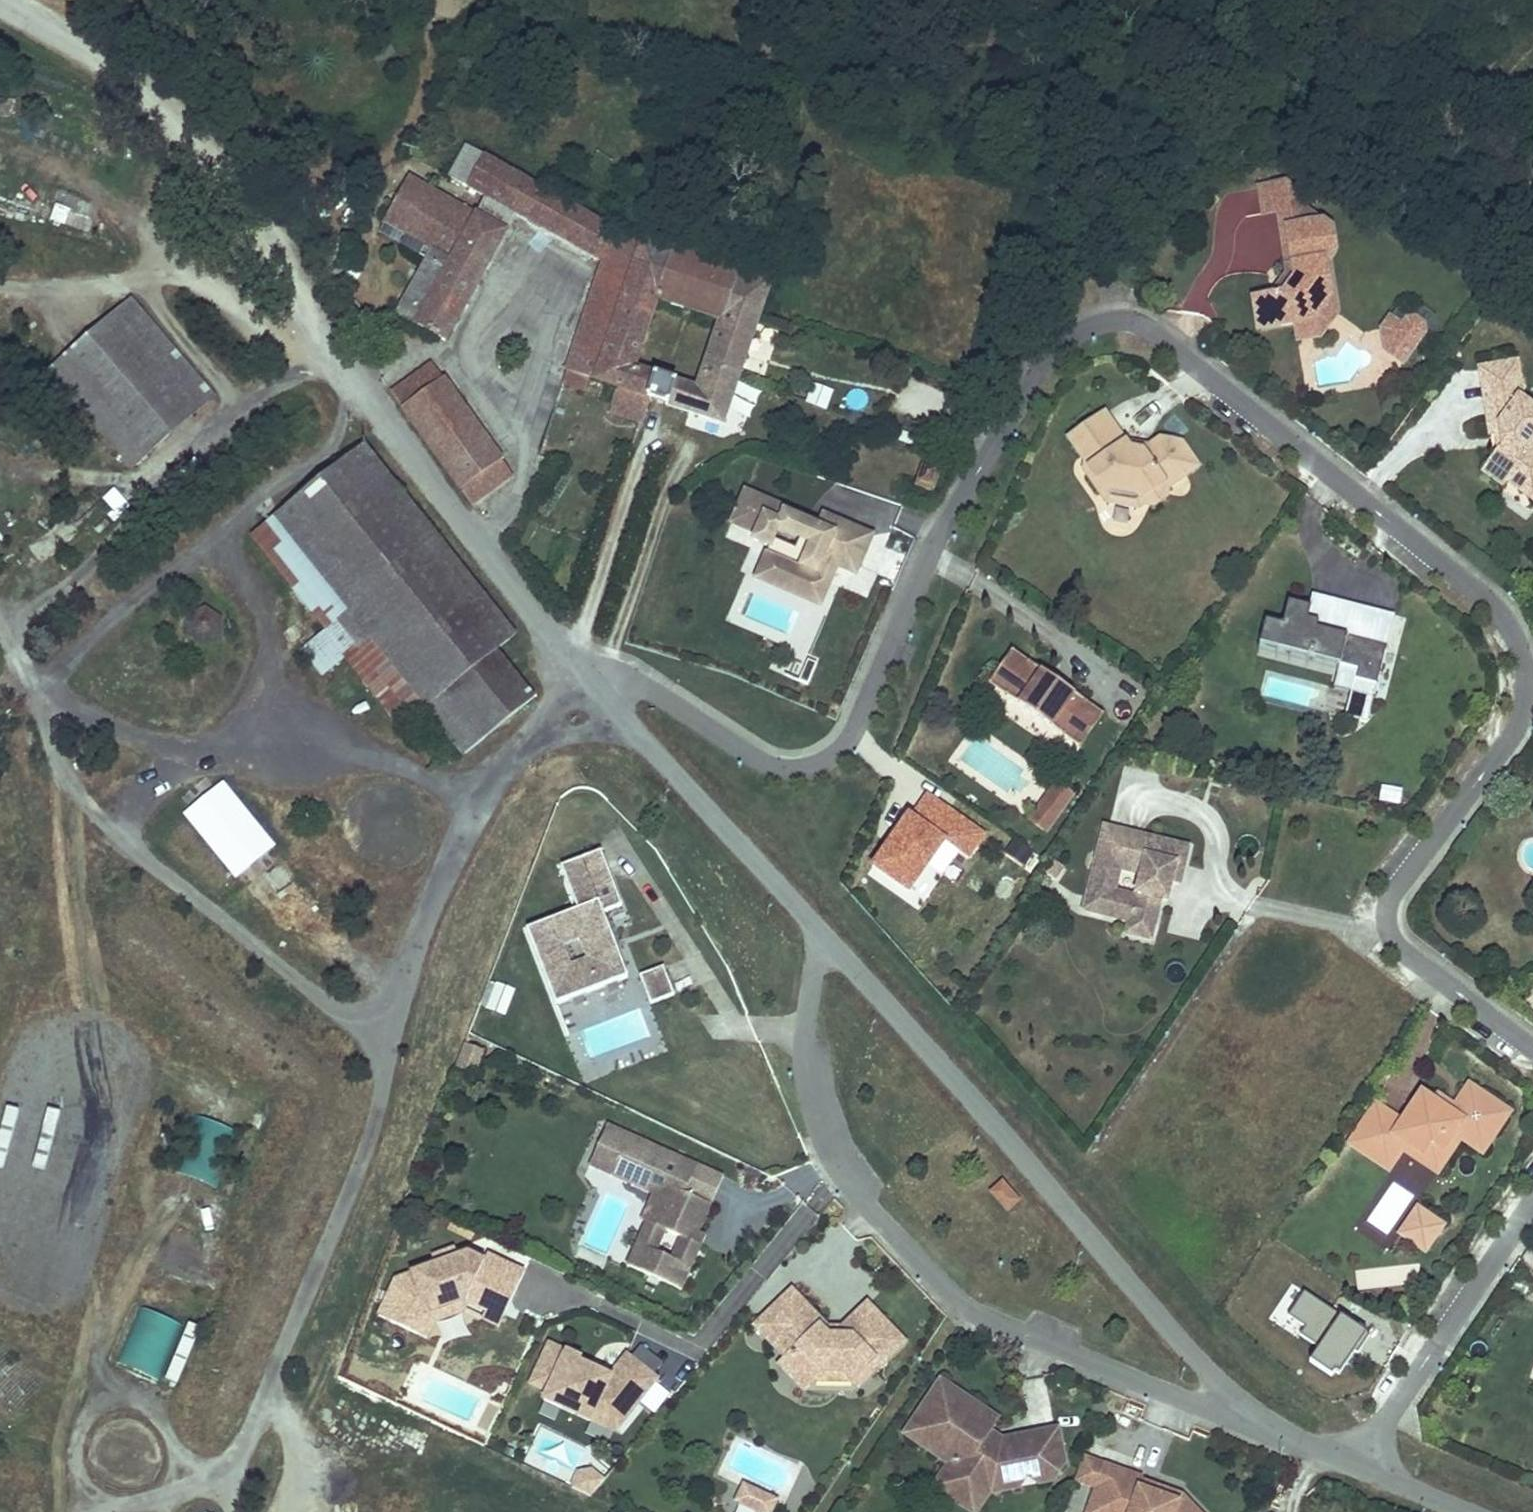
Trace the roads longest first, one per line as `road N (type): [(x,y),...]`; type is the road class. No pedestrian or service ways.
road 1 (residential): [(1532,1050),(1400,948),(1385,919),(1388,899),(1517,727),(1526,688),(1511,631),(1481,595),(1141,326),(1099,325),(1053,353),(928,558),(852,737),(826,760),(774,768),(632,679),(598,691)]
road 2 (residential): [(820,932),(806,1038),(811,1098),(834,1158),(868,1205),(978,1314),(1291,1442)]
road 3 (unclassified): [(1291,1442),(1220,1383),(820,932)]
road 4 (track): [(7,0),(154,89),(242,193),(381,420)]
road 5 (unclassified): [(598,691),(381,420)]
road 6 (unclassified): [(820,932),(598,691)]
road 7 (residential): [(1355,1467),(1532,1202)]

